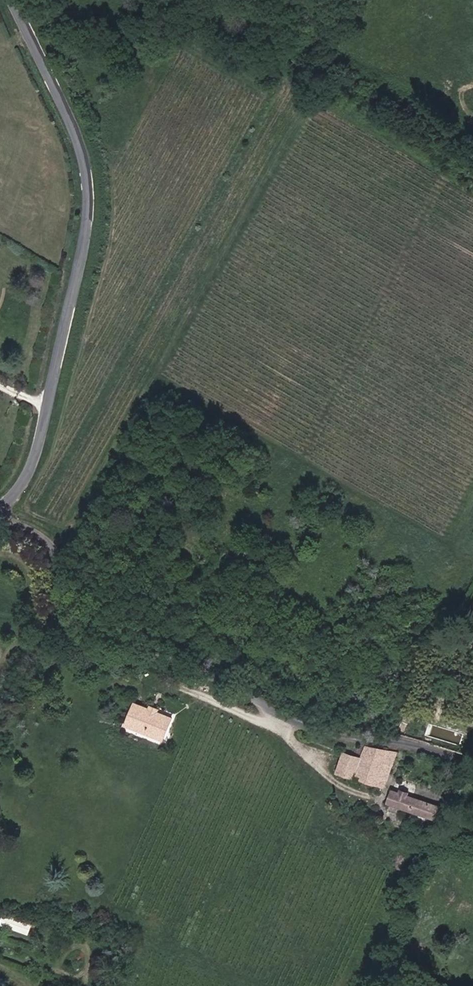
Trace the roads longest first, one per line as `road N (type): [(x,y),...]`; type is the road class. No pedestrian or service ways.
road 1 (unclassified): [(0,518),(55,553),(62,608),(81,644),(215,679),(307,725),(472,759)]
road 2 (tertiary): [(0,506),(36,462),(89,217),(83,154),(14,0)]

